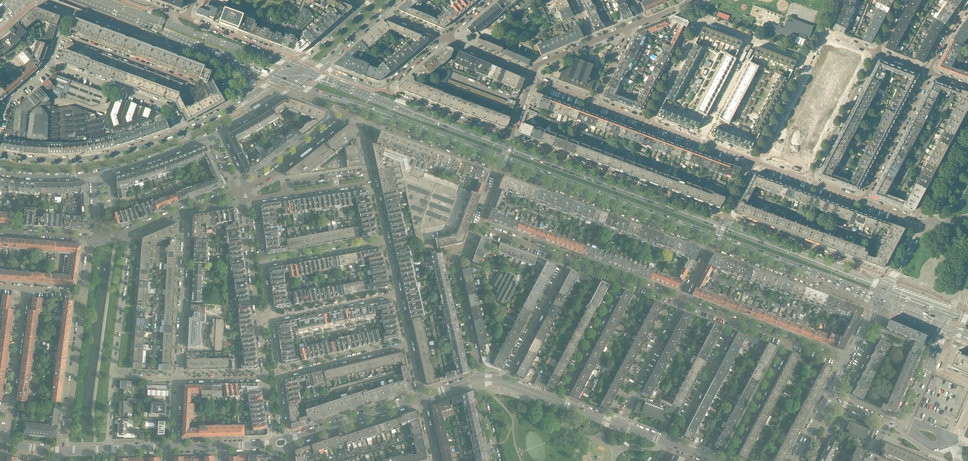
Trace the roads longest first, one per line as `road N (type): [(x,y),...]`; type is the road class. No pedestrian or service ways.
road 1 (primary): [(313,92),(837,283)]
road 2 (primary): [(867,281),(356,92)]
road 3 (residential): [(702,141),(751,38),(703,22),(649,121)]
road 4 (residential): [(726,216),(510,137)]
road 5 (residential): [(502,168),(710,245)]
road 6 (residential): [(182,130),(93,157),(0,155)]
road 7 (primary): [(70,8),(234,62)]
road 8 (residential): [(480,225),(472,246),(453,257),(479,380)]
road 9 (residential): [(187,210),(179,379)]
road 10 (residential): [(351,113),(502,168)]
road 11 (residential): [(84,293),(63,450)]
road 12 (residential): [(4,445),(26,289)]
road 13 (residential): [(867,281),(853,265),(726,216)]
road 14 (trunk): [(81,0),(223,57)]
road 15 (residential): [(111,376),(128,230)]
road 16 (residential): [(755,162),(824,33)]
road 17 (residential): [(864,201),(930,72)]
road 18 (residential): [(876,53),(810,181)]
road 19 (residential): [(194,83),(60,35)]
road 20 (residential): [(288,441),(422,398)]
road 21 (residential): [(504,382),(569,259)]
road 22 (residential): [(621,425),(682,300)]
road 23 (residential): [(672,443),(736,321)]
road 24 (residential): [(559,401),(624,280)]
road 25 (residential): [(510,137),(381,90)]
road 26 (residential): [(278,375),(409,343)]
road 27 (residential): [(710,245),(819,286),(837,283)]
road 28 (residential): [(727,460),(789,341)]
road 29 (residential): [(398,292),(270,320)]
road 30 (residential): [(246,188),(351,113)]
road 31 (residential): [(263,263),(386,241)]
road 32 (residential): [(242,201),(259,322)]

